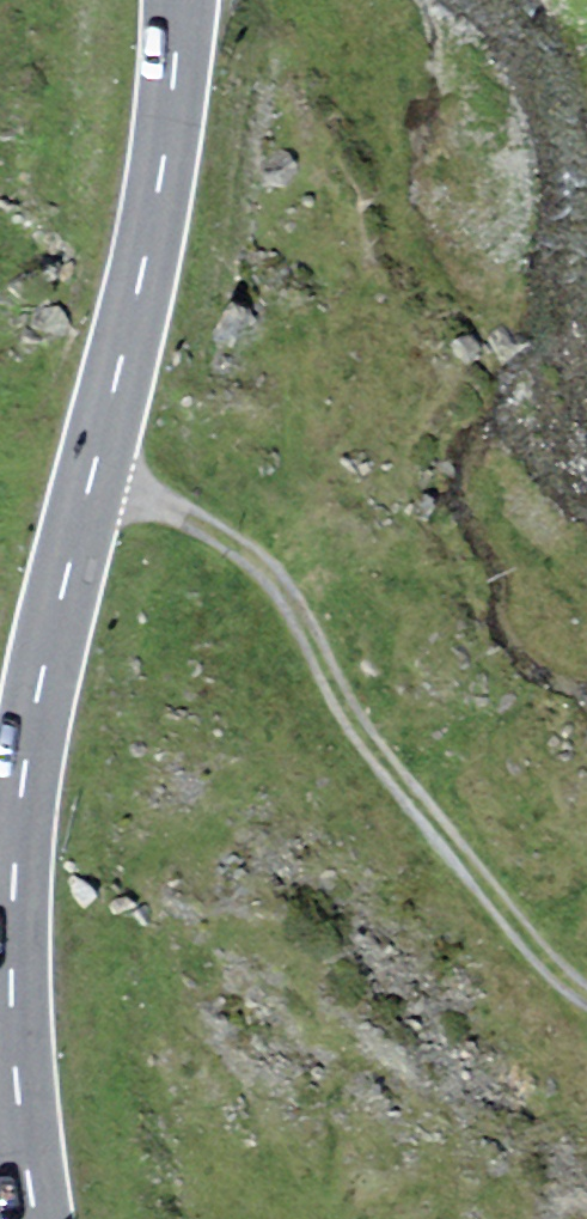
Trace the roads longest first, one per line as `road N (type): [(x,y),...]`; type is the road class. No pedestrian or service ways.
road 1 (primary): [(36,1218),(12,984),(21,814),(41,685),(147,250),(175,81),(178,0)]
road 2 (track): [(586,1004),(383,759),(275,581),(195,521),(94,478)]

